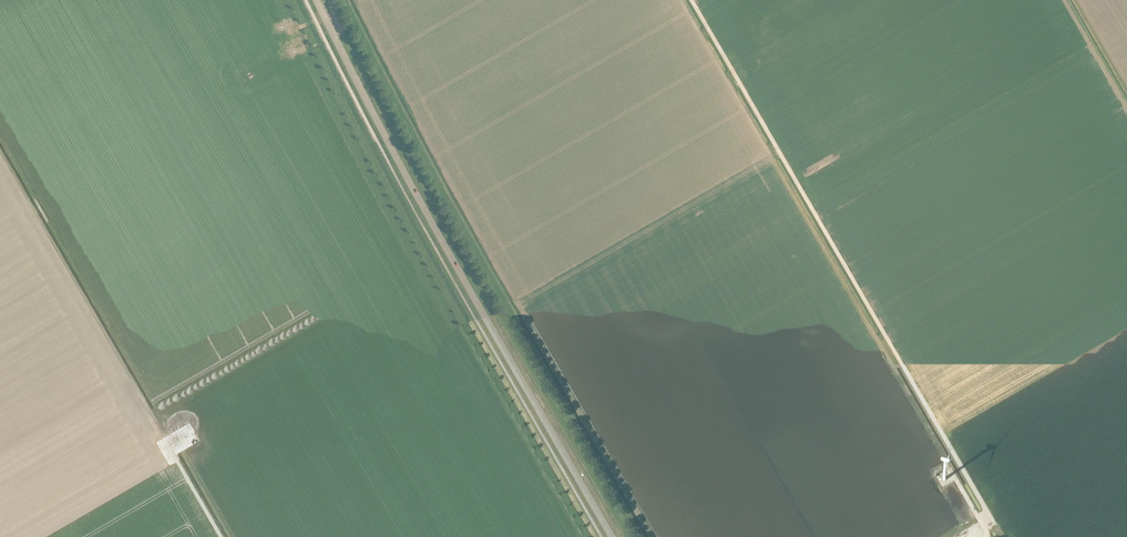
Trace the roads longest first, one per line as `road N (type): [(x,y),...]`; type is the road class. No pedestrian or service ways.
road 1 (tertiary): [(315,0),(393,161),(608,536)]

